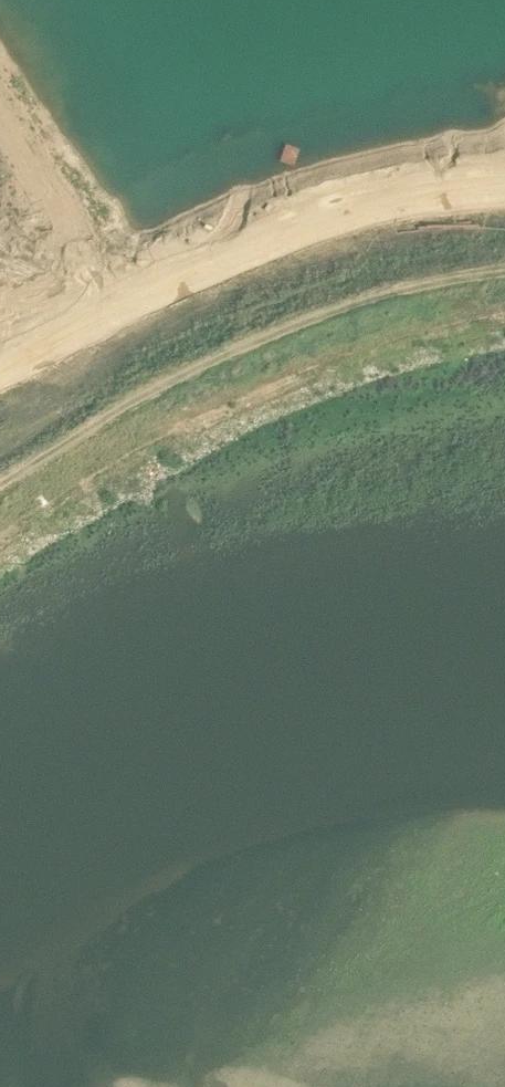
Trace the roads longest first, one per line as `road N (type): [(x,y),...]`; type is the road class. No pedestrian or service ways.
road 1 (track): [(0,396),(188,279),(475,176),(504,176)]
road 2 (track): [(504,278),(353,309),(93,429),(0,491)]

